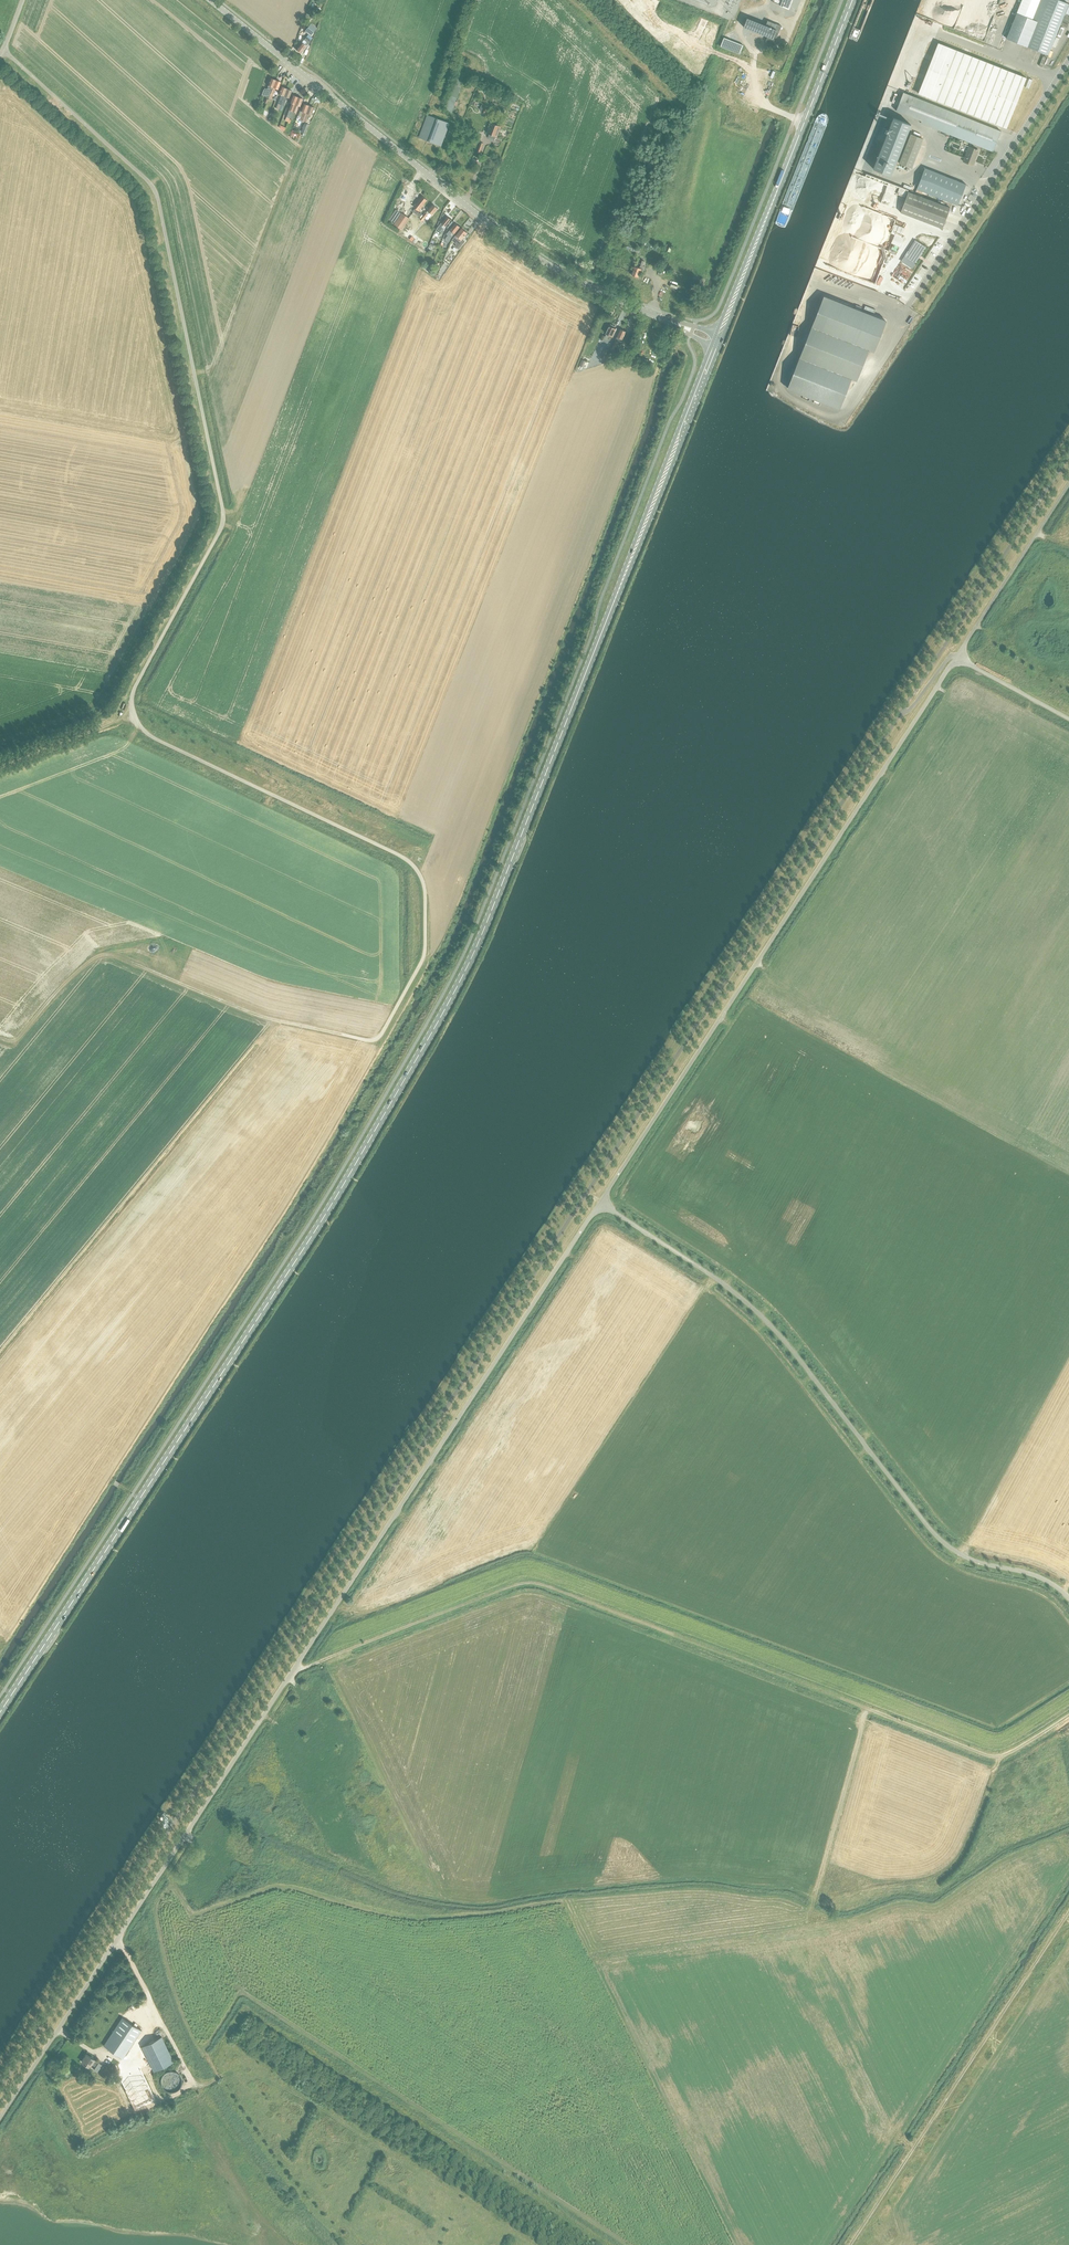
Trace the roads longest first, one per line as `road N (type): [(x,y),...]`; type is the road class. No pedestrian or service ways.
road 1 (primary): [(0,1713),(358,1162),(474,953),(715,347)]
road 2 (unclassified): [(342,1034),(373,1039),(383,1033),(425,950),(424,884),(399,854),(147,735),(133,716),(137,684),(218,539),(223,494),(153,184),(3,49)]
road 3 (unclassified): [(0,2121),(601,1203)]
road 4 (track): [(296,1667),(531,1584),(984,1755),(1009,1753),(1068,1715)]
road 5 (unclassified): [(601,1203),(959,659)]
road 6 (unclassified): [(1068,1598),(1039,1577),(947,1545),(753,1301),(601,1203)]
road 7 (secondary): [(668,320),(551,271),(210,0)]
road 8 (track): [(1068,1912),(851,2244)]
road 9 (track): [(342,1034),(266,1019),(112,955),(96,957),(62,986),(21,1034),(0,1038)]
road 10 (primary): [(719,336),(853,0)]
road 11 (unclassified): [(895,716),(1068,452)]
road 12 (unclassified): [(909,305),(1057,80)]
road 13 (track): [(873,1710),(863,1721),(812,1907)]
road 14 (unclassified): [(959,659),(1068,485)]
road 15 (unclassified): [(901,77),(923,27),(1057,80)]
road 16 (track): [(572,0),(682,107)]
road 17 (track): [(0,768),(133,716)]
road 18 (unclassified): [(1068,718),(959,659)]

